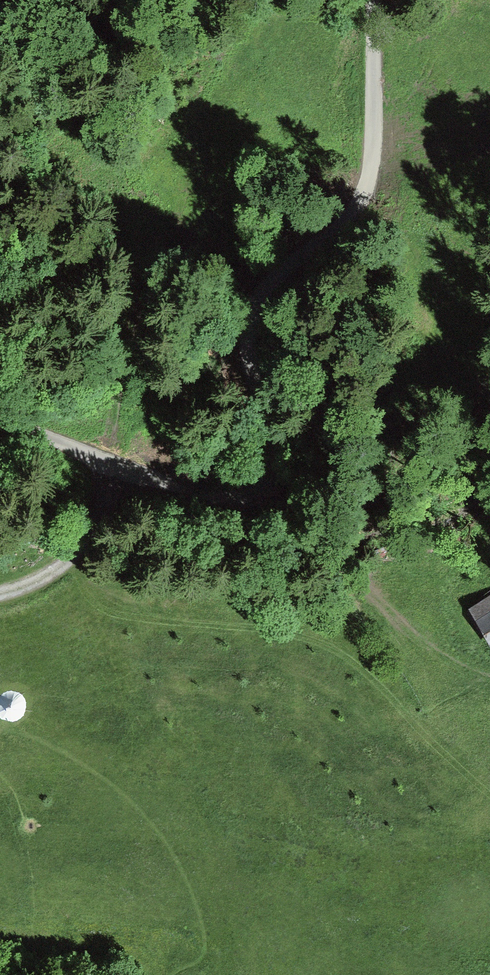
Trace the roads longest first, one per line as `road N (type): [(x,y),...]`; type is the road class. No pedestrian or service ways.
road 1 (unclassified): [(0,420),(236,499),(260,498),(272,487),(275,459),(252,375),(258,307),(270,284),(353,206),(367,173),(378,86),(374,0)]
road 2 (track): [(132,624),(228,707),(362,750),(489,812)]
road 3 (track): [(132,624),(353,621),(451,664),(489,658)]
road 4 (track): [(79,598),(123,466)]
road 5 (track): [(0,595),(79,598),(132,624)]

